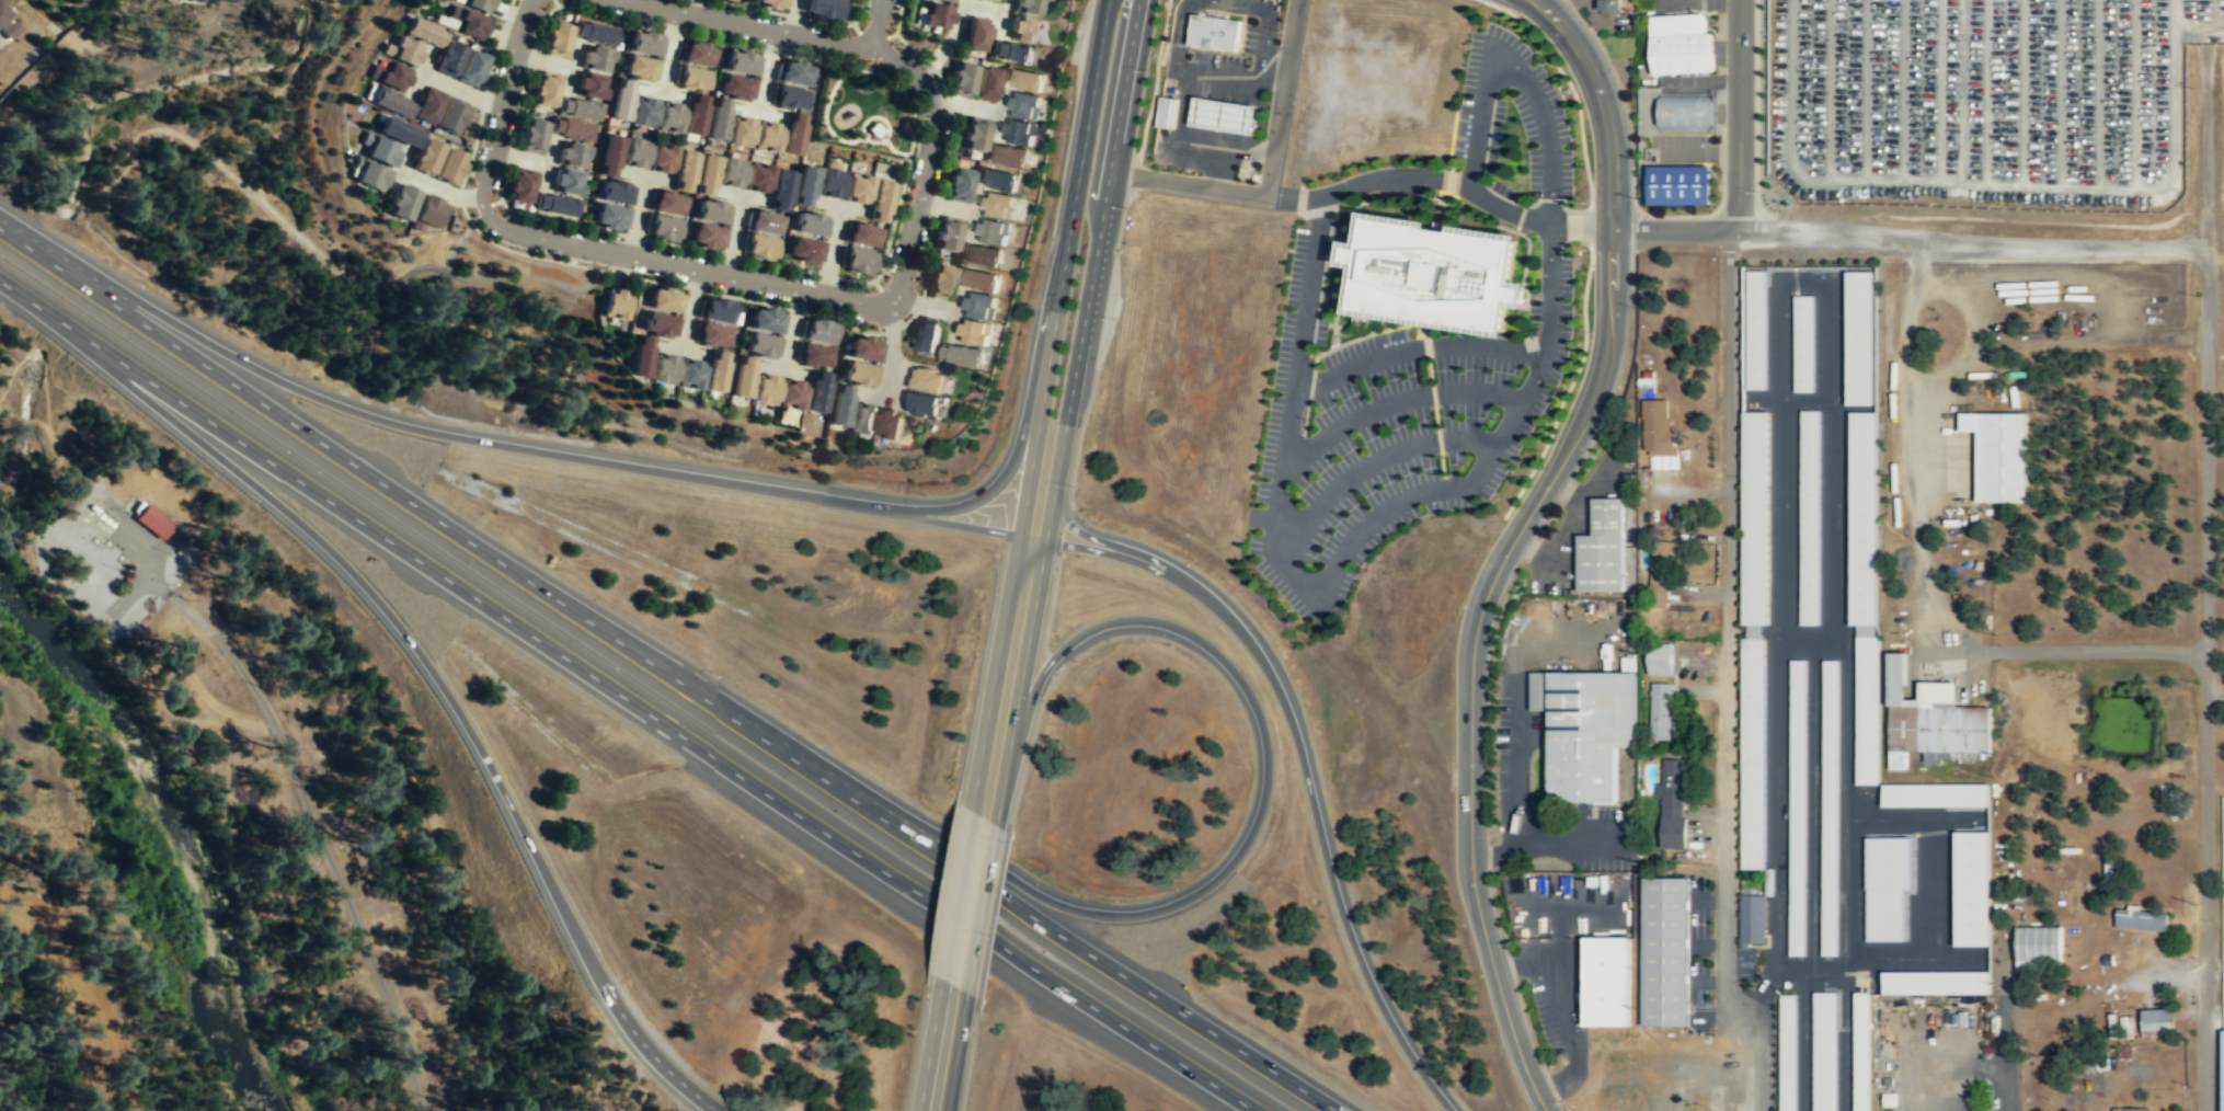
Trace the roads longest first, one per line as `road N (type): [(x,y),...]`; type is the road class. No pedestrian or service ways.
road 1 (motorway): [(1337,1110),(0,226)]
road 2 (motorway): [(61,323),(1256,1110)]
road 3 (motorway): [(1033,539),(466,440),(357,413),(263,373),(7,230)]
road 4 (residential): [(2208,62),(2215,1110)]
road 5 (motorway): [(61,323),(303,526),(382,606),(465,718),(624,1017),(714,1110)]
road 6 (motorway): [(993,782),(1055,657),(1089,630),(1124,619),(1178,627),(1219,655),(1245,685),(1268,751),(1261,813),(1242,851),(1196,894),(1133,915),(1061,905),(904,816),(874,809)]
road 7 (residential): [(1738,217),(1728,250),(1732,971),(1761,1043),(1765,1110)]
road 8 (tertiary): [(1612,319),(1604,385),(1486,597),(1472,654),(1475,883),(1520,1052),(1546,1110)]
road 9 (motorway): [(1454,1110),(1371,974),(1310,760),(1265,660),(1242,629),(1177,575),(1126,554),(1033,539)]
road 10 (secondary): [(1045,468),(1065,429),(1144,0)]
road 11 (residential): [(1733,231),(2048,248),(2209,238)]
road 12 (secondary): [(1112,0),(1041,411),(1045,468)]
road 13 (residential): [(890,306),(867,308),(530,240),(484,216)]
road 14 (secondary): [(1045,468),(986,817)]
road 15 (residential): [(872,47),(910,68),(935,112),(935,140),(890,306)]
road 16 (residential): [(622,0),(872,47)]
road 17 (tertiary): [(1537,0),(1597,85),(1612,149),(1612,229)]
road 18 (residential): [(484,216),(481,183),(534,0)]
road 19 (motorway): [(1041,411),(986,496),(943,509),(871,505)]
road 20 (residential): [(1740,0),(1738,217)]
road 21 (secondary): [(986,817),(956,985)]
road 22 (secondary): [(956,985),(934,1110)]
road 23 (residential): [(1612,229),(1733,231)]

